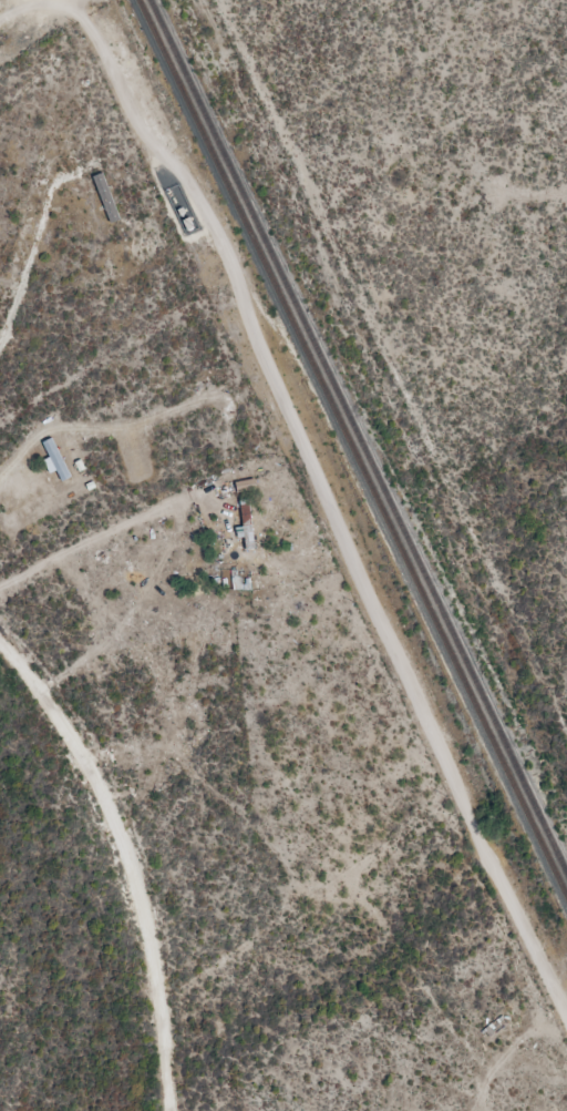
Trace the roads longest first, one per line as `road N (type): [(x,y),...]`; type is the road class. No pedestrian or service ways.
road 1 (residential): [(168,1110),(157,982),(125,850),(78,748),(0,645)]

